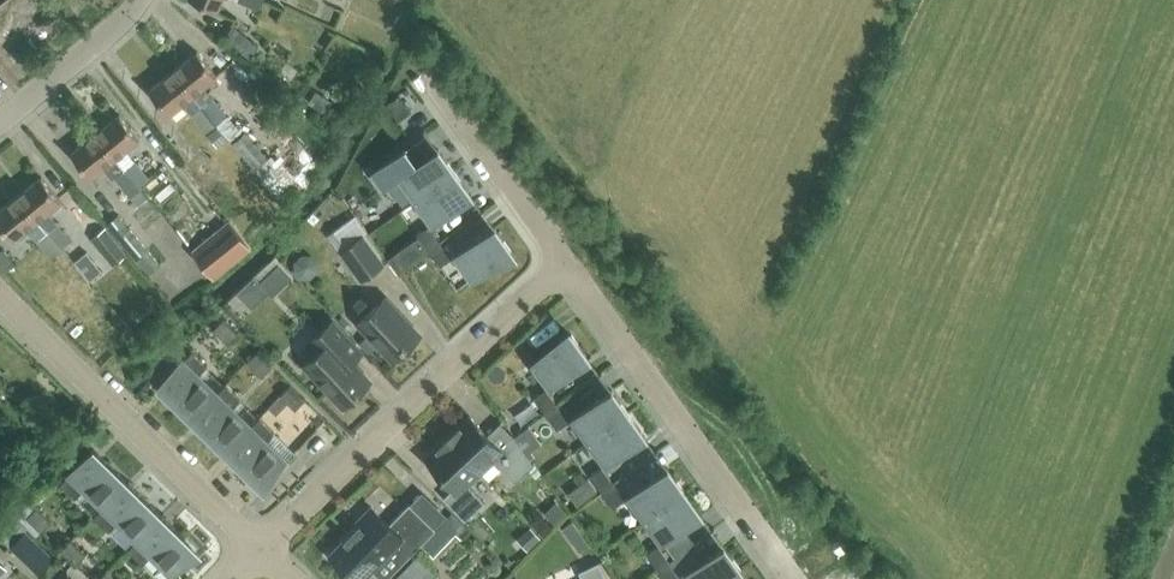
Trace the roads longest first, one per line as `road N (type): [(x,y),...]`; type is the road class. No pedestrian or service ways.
road 1 (residential): [(250,549),(557,260)]
road 2 (residential): [(557,260),(787,578)]
road 3 (residential): [(250,549),(0,285)]
road 4 (residential): [(413,77),(557,260)]
road 5 (unclassified): [(0,125),(150,0)]

